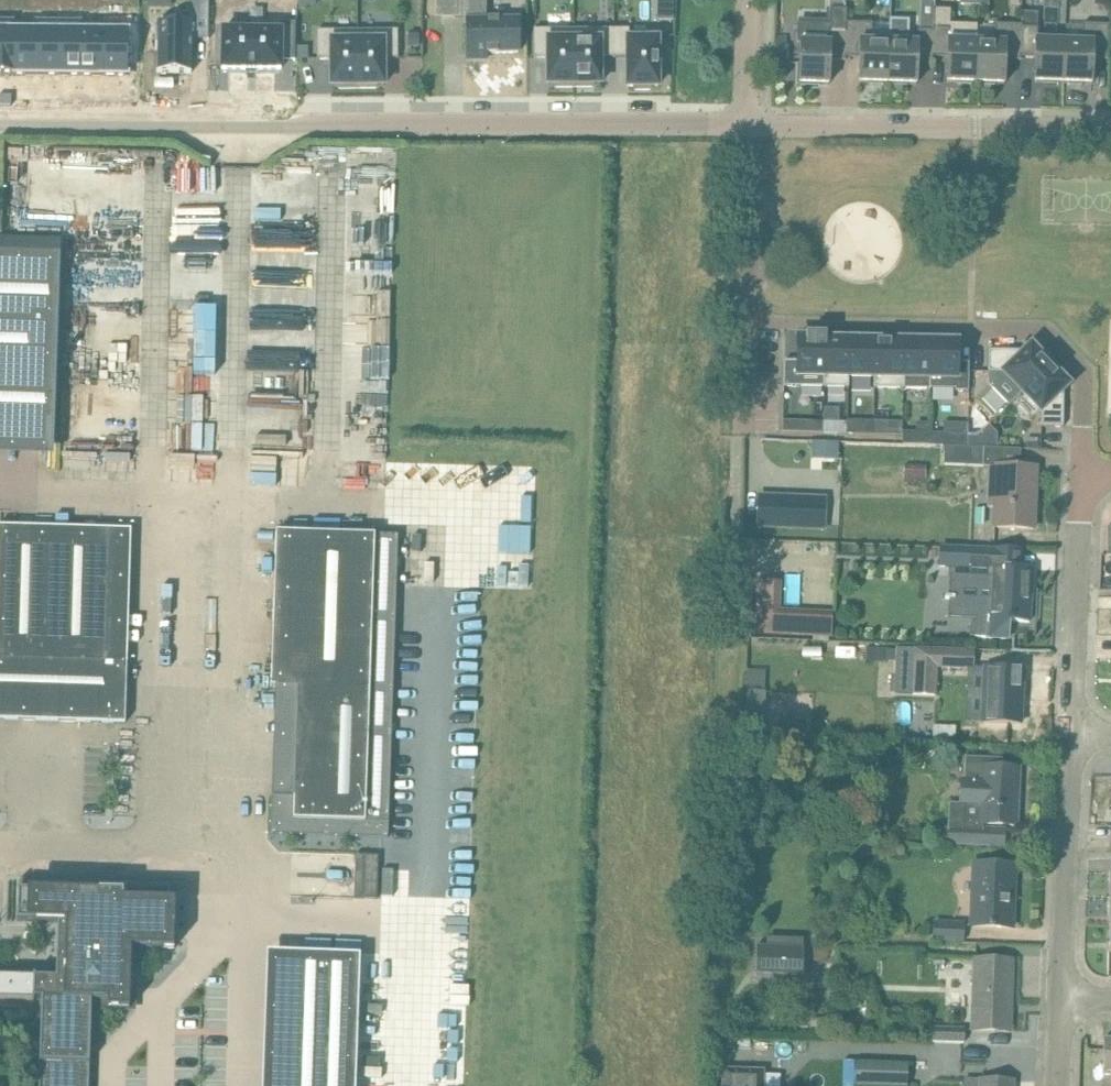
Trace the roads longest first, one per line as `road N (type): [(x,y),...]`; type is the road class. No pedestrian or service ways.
road 1 (residential): [(0,125),(745,128)]
road 2 (residential): [(738,318),(1038,327),(1082,368),(1081,473)]
road 3 (residential): [(745,128),(1110,126)]
road 4 (residential): [(0,102),(274,107)]
road 5 (residential): [(1061,1004),(1069,733)]
road 6 (residential): [(1069,733),(1081,473)]
road 7 (residential): [(738,318),(745,128)]
road 8 (residential): [(749,0),(745,128)]

